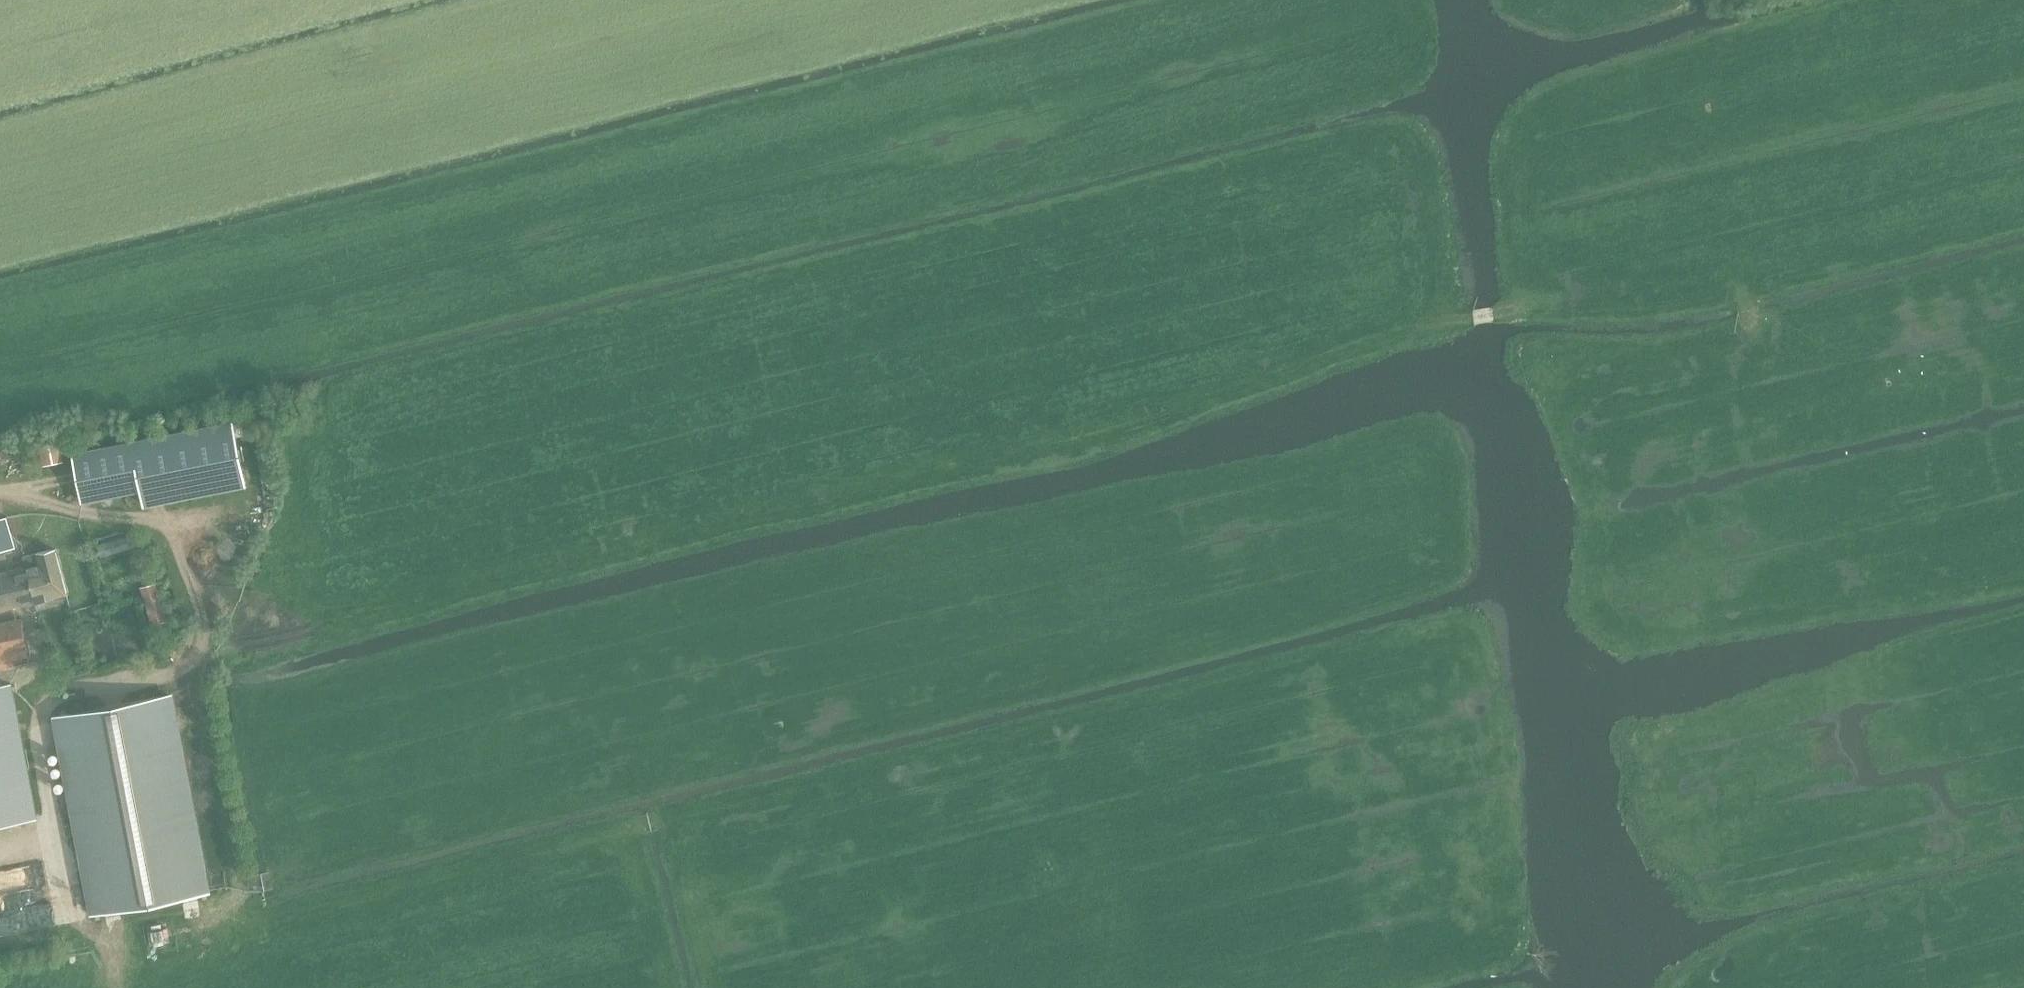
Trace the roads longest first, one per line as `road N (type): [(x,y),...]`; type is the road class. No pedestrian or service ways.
road 1 (track): [(0,494),(167,524),(203,620),(200,657),(191,668),(70,694),(42,714),(38,727)]

